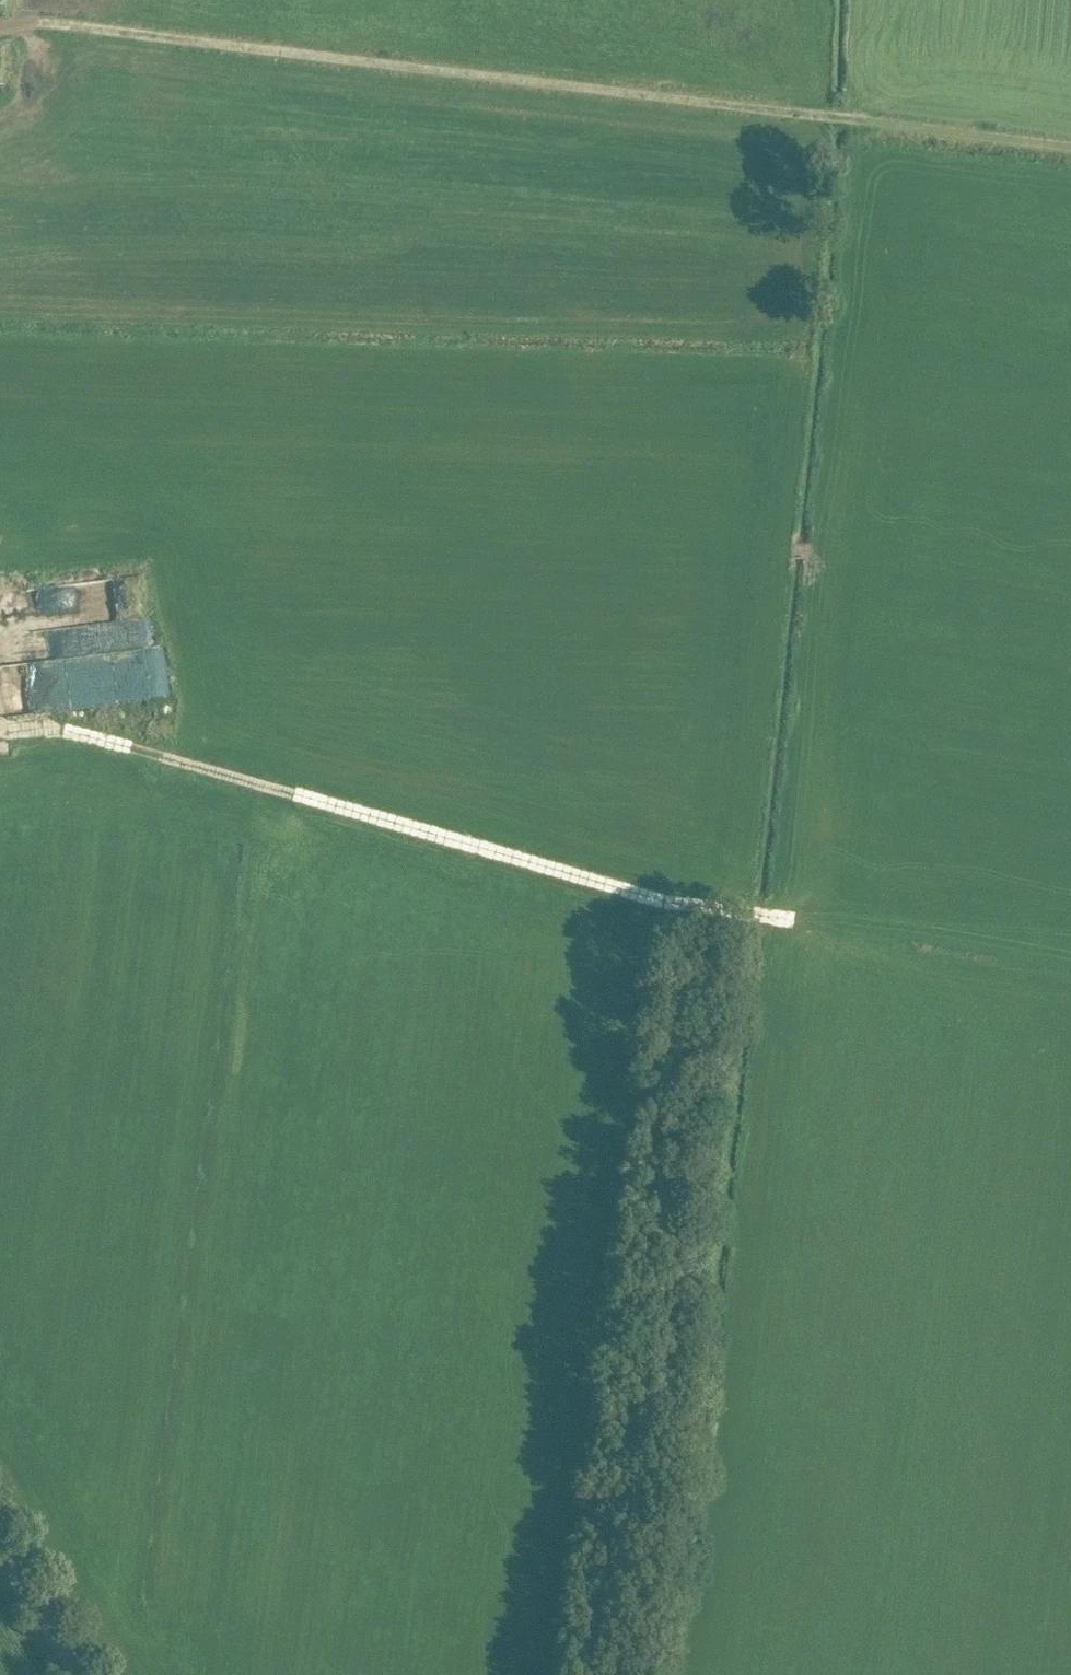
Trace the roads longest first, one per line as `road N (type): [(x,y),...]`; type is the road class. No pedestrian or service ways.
road 1 (unclassified): [(80,1674),(0,1545)]

